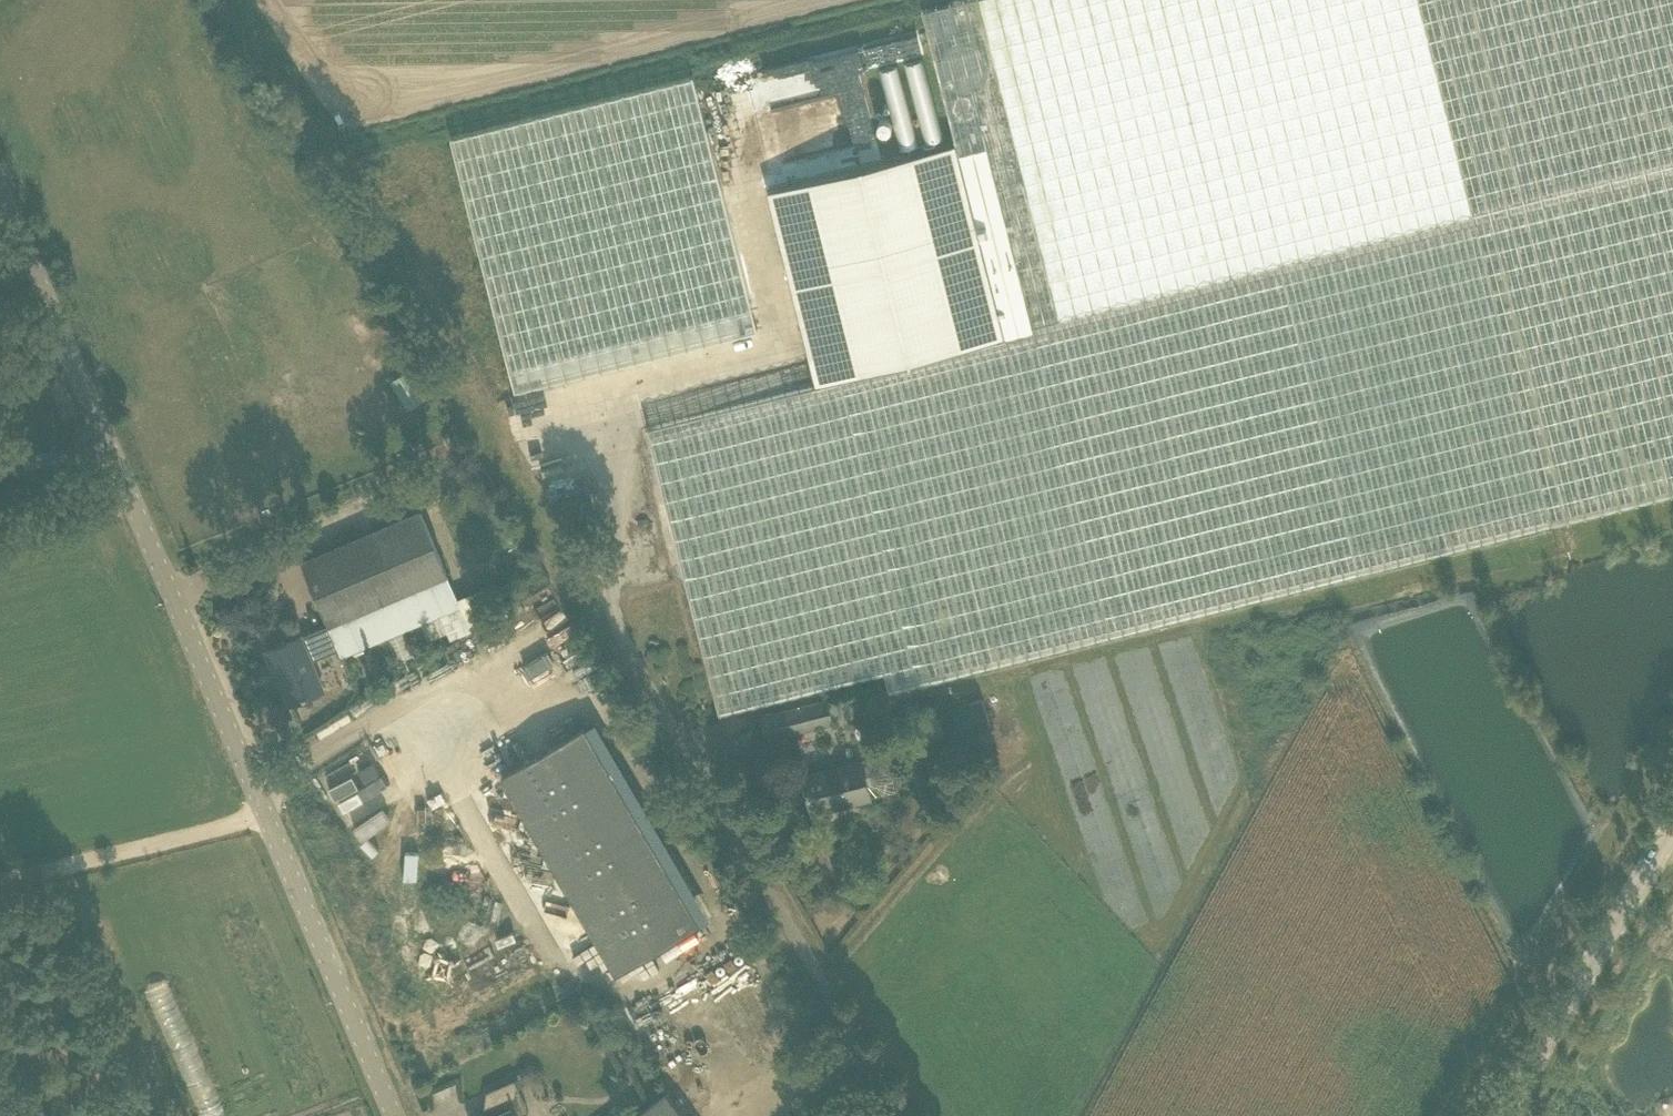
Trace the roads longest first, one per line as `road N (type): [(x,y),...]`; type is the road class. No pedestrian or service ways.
road 1 (tertiary): [(394,1115),(0,194)]
road 2 (track): [(616,630),(242,0)]
road 3 (tertiary): [(1488,1115),(1672,810)]
road 4 (track): [(0,882),(198,839),(263,816)]

